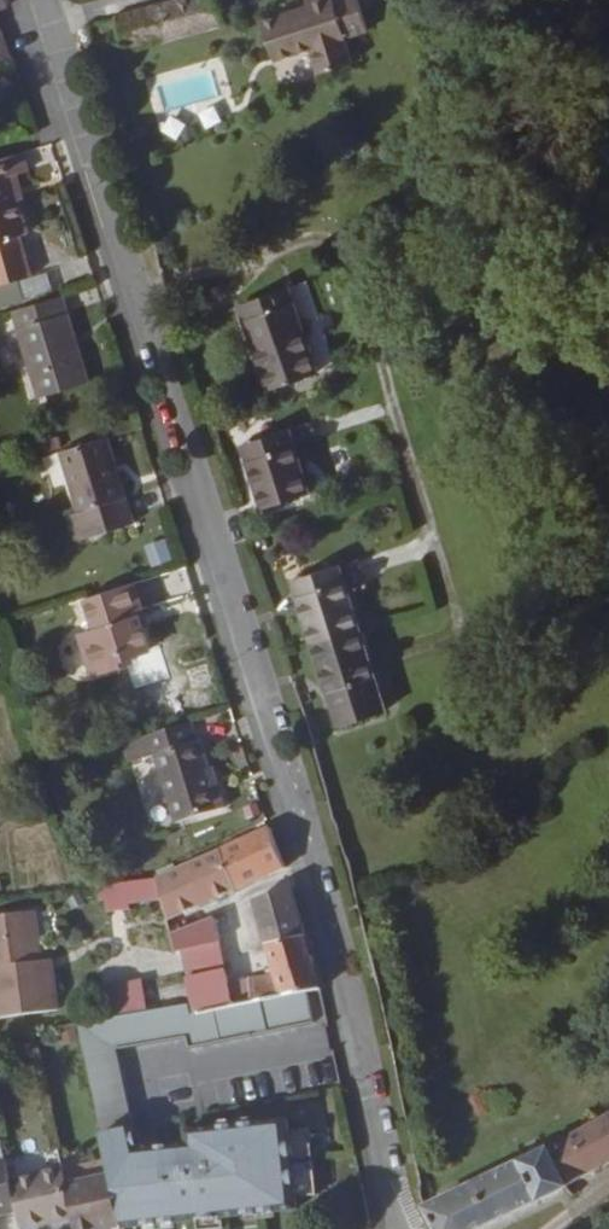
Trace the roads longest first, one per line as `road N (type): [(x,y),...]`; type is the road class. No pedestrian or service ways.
road 1 (residential): [(38,0),(261,706),(371,1100),(396,1228)]

